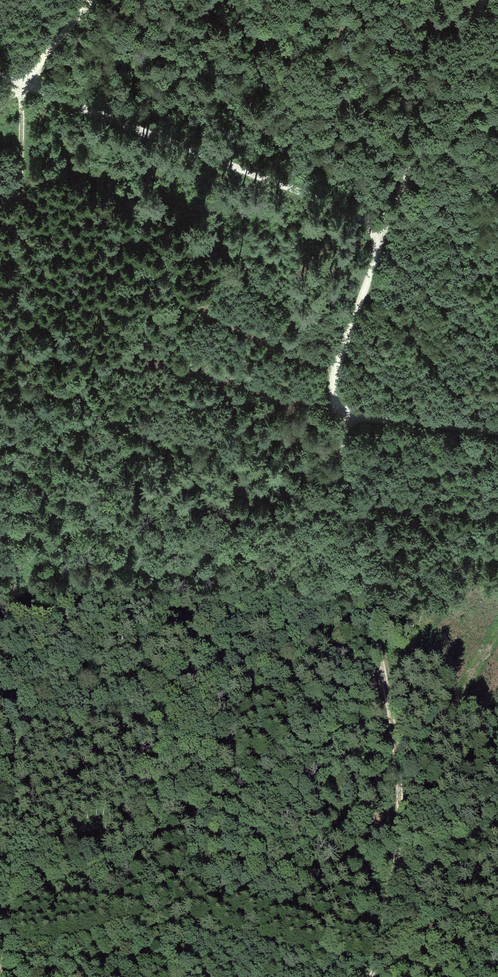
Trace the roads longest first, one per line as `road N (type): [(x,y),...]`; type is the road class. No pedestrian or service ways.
road 1 (track): [(0,976),(11,922),(21,83)]
road 2 (track): [(341,411),(397,754),(399,823),(374,976)]
road 3 (track): [(0,76),(382,225)]
road 4 (track): [(483,0),(438,83),(382,225)]
road 5 (track): [(382,225),(337,364),(341,411)]
road 6 (track): [(341,411),(497,432)]
road 7 (track): [(94,0),(0,108)]

